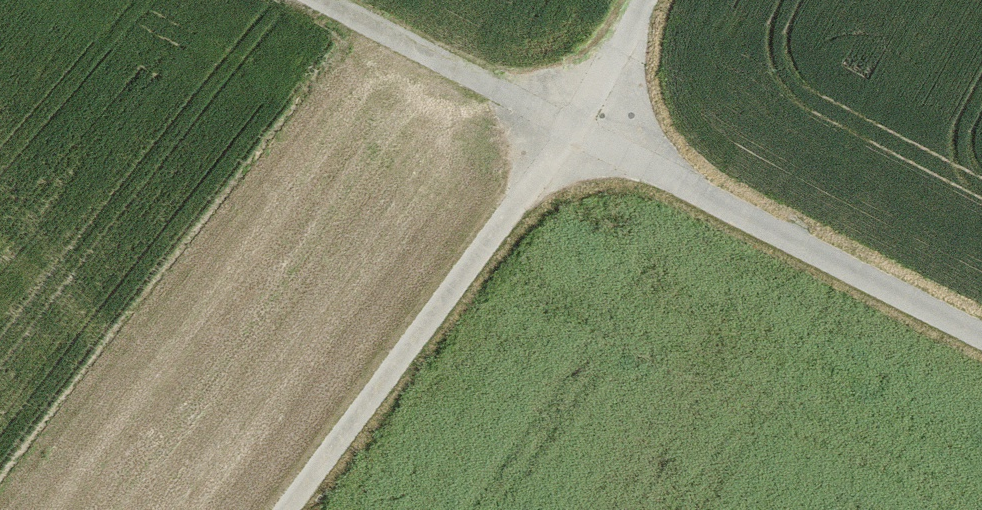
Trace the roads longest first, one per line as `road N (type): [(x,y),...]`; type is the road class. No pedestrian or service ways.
road 1 (track): [(343,0),(981,329)]
road 2 (track): [(656,0),(588,125),(292,509)]

